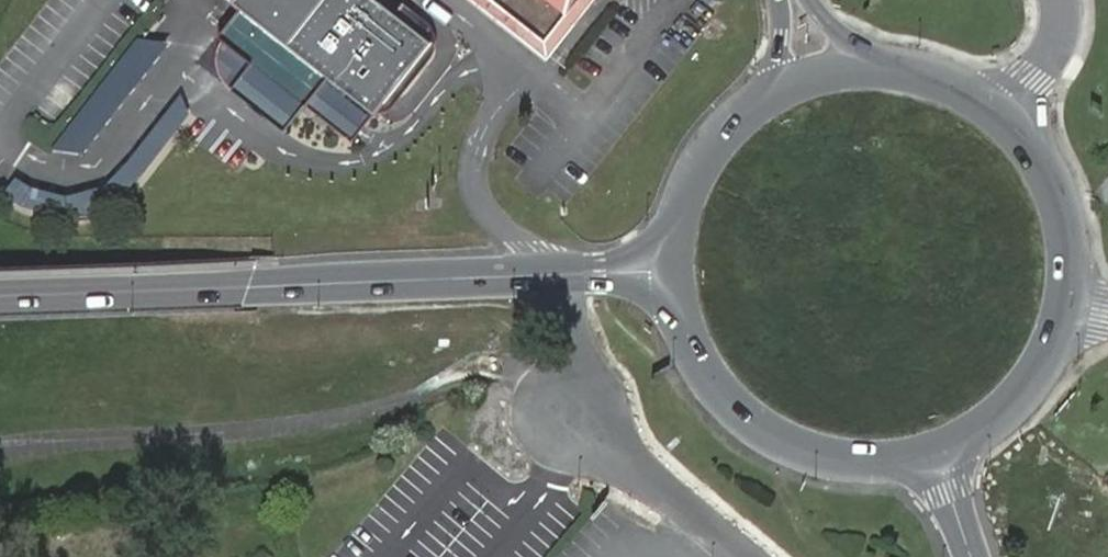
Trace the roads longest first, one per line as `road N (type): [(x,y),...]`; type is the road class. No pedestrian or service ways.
road 1 (tertiary): [(0,297),(675,271)]
road 2 (tertiary): [(675,271),(687,331),(716,385),(761,428),(816,455),(877,464),(935,456)]
road 3 (tertiary): [(935,456),(986,432),(1027,397),(1056,353),(1074,303)]
road 4 (tertiary): [(1074,303),(1077,249),(1066,197),(1041,149),(1004,109)]
road 5 (tertiary): [(771,93),(730,126),(699,169),(680,218),(675,271)]
road 6 (tertiary): [(1004,109),(947,76),(882,63)]
road 7 (unclassified): [(1004,109),(1055,46),(1061,0)]

